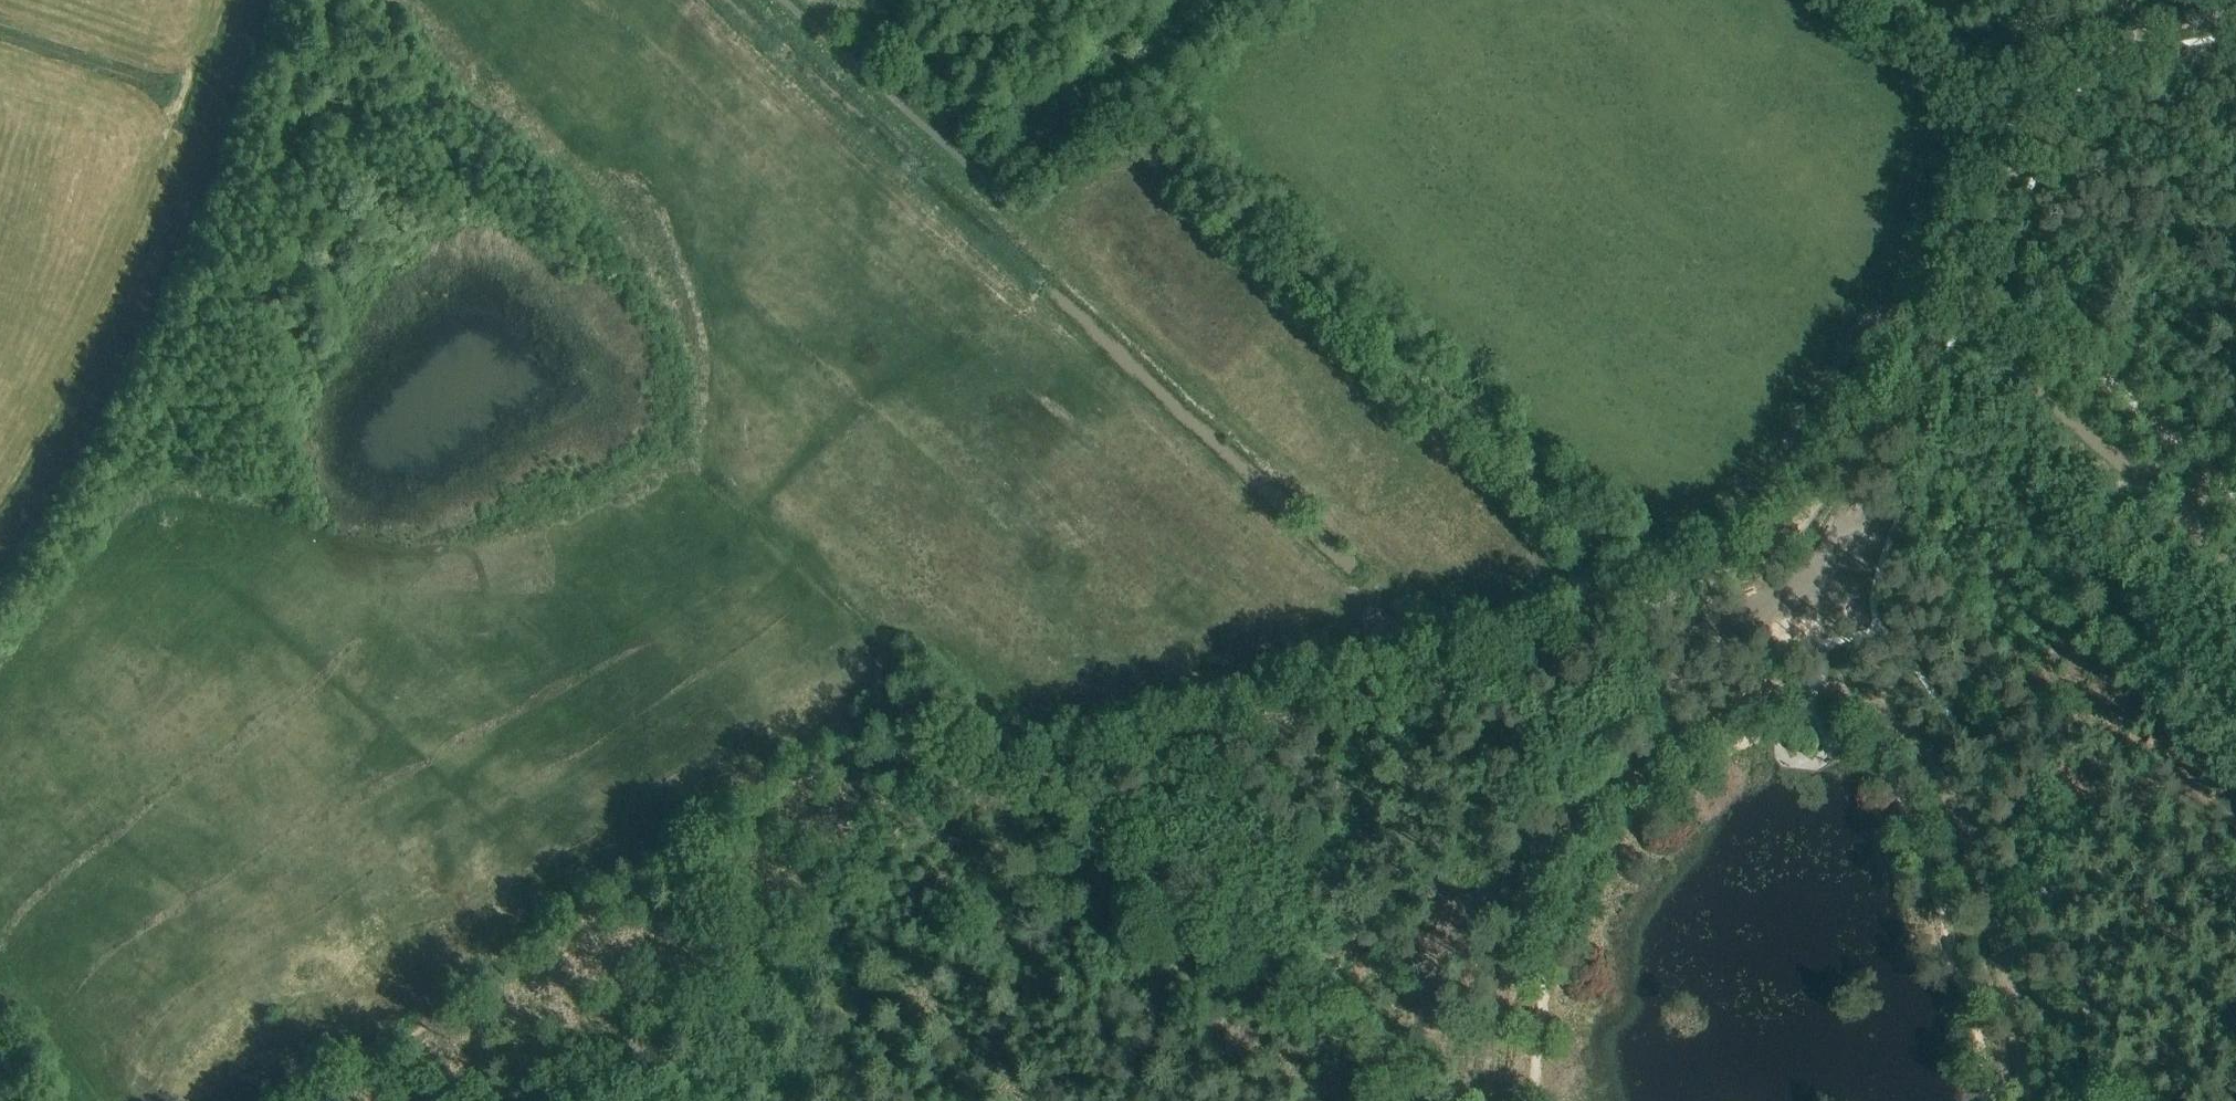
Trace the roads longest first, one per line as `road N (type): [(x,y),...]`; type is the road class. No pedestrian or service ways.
road 1 (track): [(560,1100),(646,1044),(978,776),(1100,775),(1444,685),(1748,563),(1780,544),(1833,489),(1943,330)]
road 2 (track): [(1943,330),(2027,140),(2068,74),(2147,31),(2235,16)]
road 3 (track): [(2235,494),(2078,352),(1969,273)]

